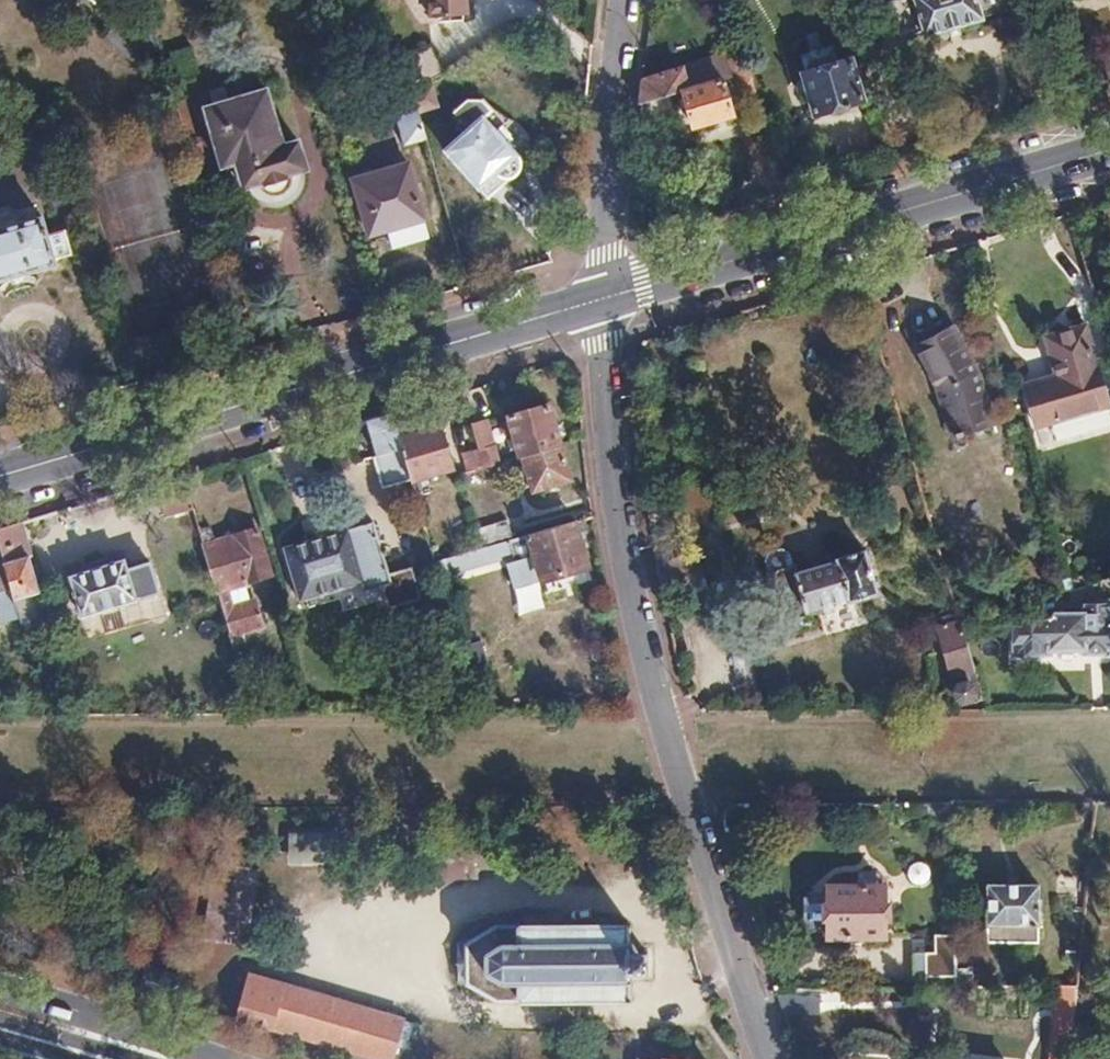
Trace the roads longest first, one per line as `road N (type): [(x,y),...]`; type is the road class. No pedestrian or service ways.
road 1 (residential): [(763,1058),(625,599),(607,484),(604,301)]
road 2 (primary): [(604,301),(0,479)]
road 3 (primary): [(1109,153),(604,301)]
road 4 (residential): [(604,301),(612,84),(625,0)]
road 5 (primary): [(204,1058),(0,992)]
road 6 (primary): [(148,1058),(0,1019)]

